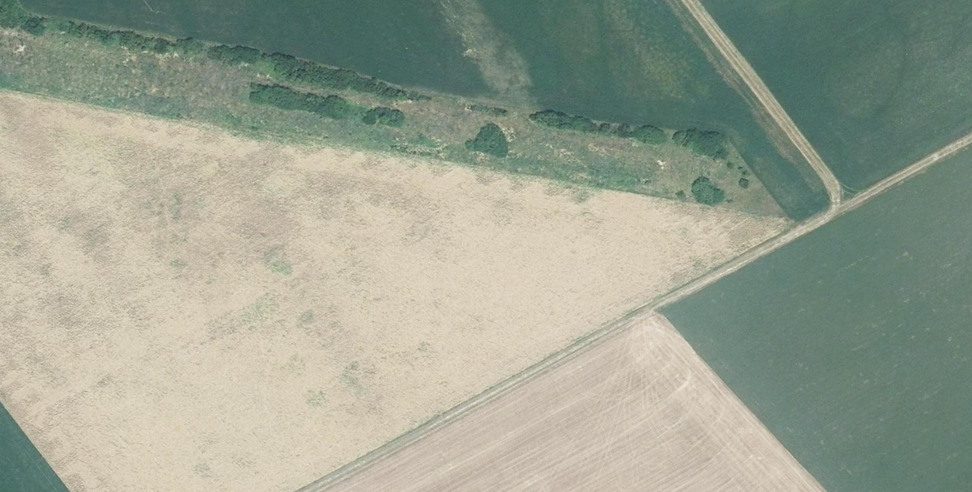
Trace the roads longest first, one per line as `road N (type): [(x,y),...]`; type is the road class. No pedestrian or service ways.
road 1 (track): [(971,139),(312,491)]
road 2 (track): [(686,167),(661,152),(0,32)]

